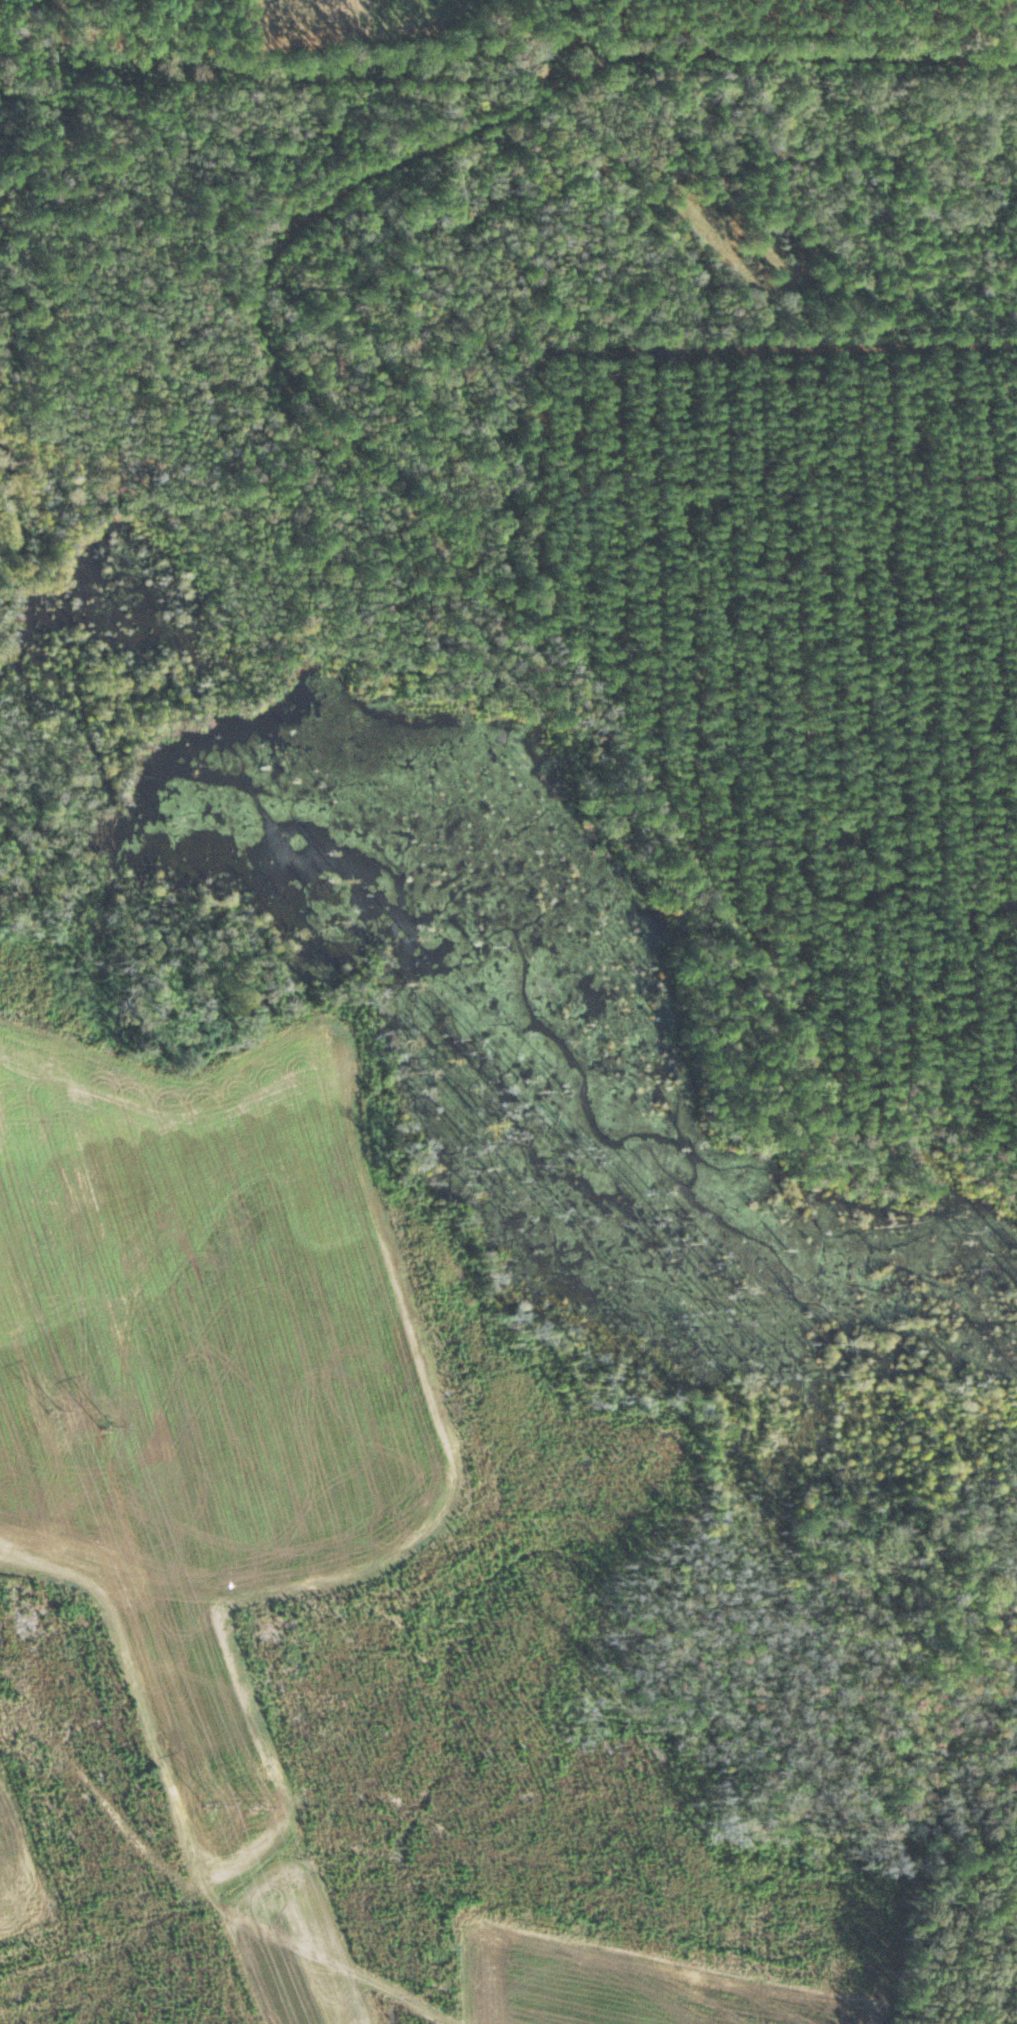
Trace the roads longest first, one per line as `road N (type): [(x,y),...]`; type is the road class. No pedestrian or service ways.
road 1 (residential): [(505,650),(433,583),(299,433),(263,361),(263,299),(299,216),(371,128),(458,81),(566,51),(1016,47)]
road 2 (residential): [(408,1962),(0,1722)]

